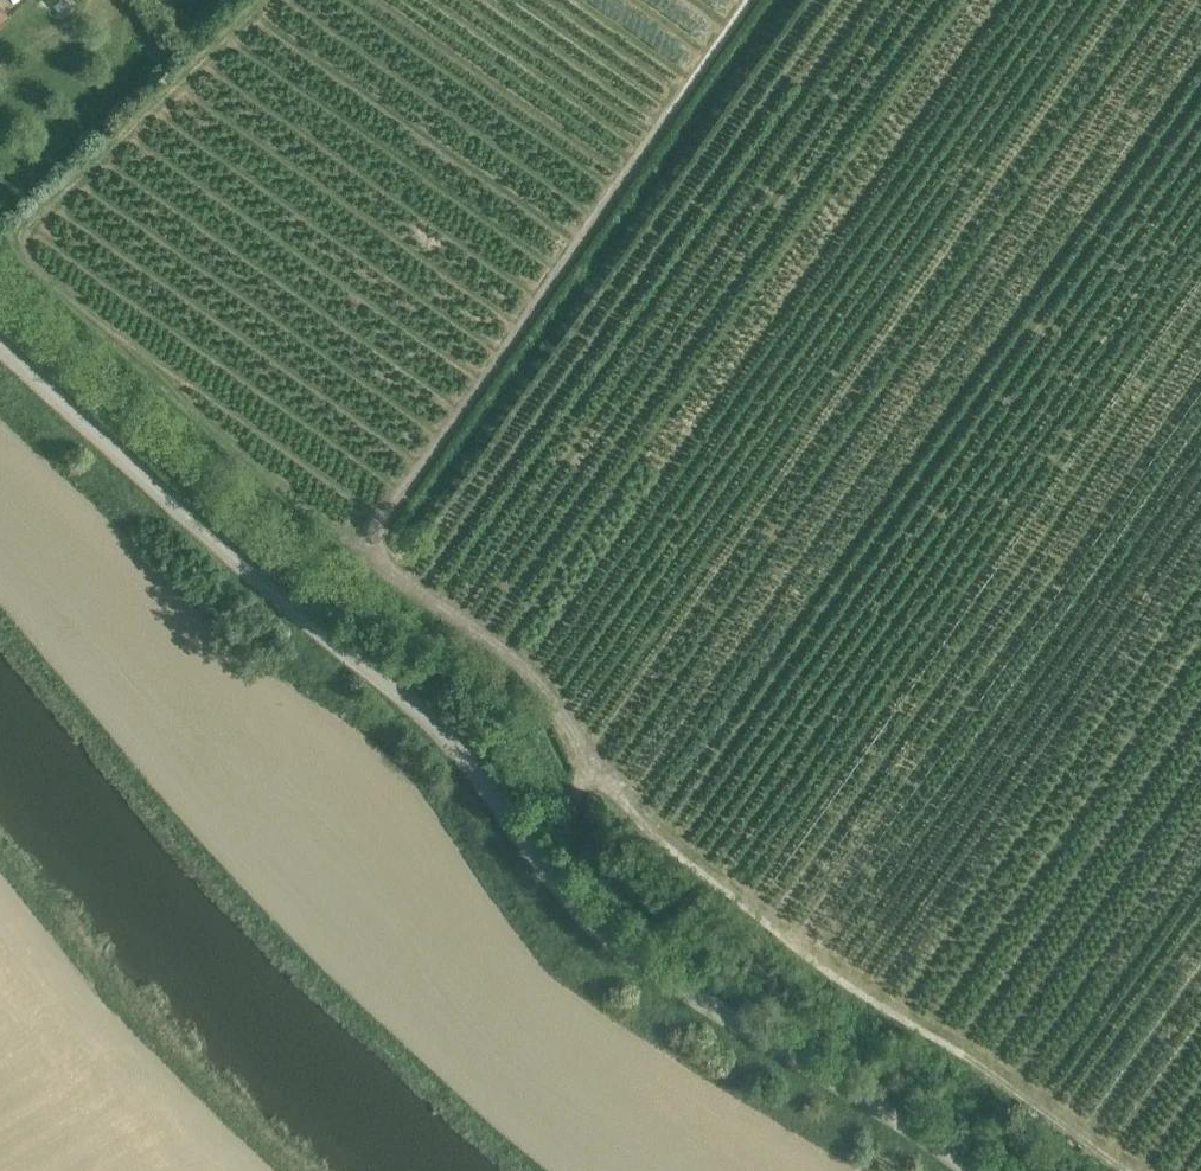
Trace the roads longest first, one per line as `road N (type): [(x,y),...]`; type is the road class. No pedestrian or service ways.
road 1 (tertiary): [(969,1170),(612,931),(556,878),(468,759),(417,709),(0,338)]

